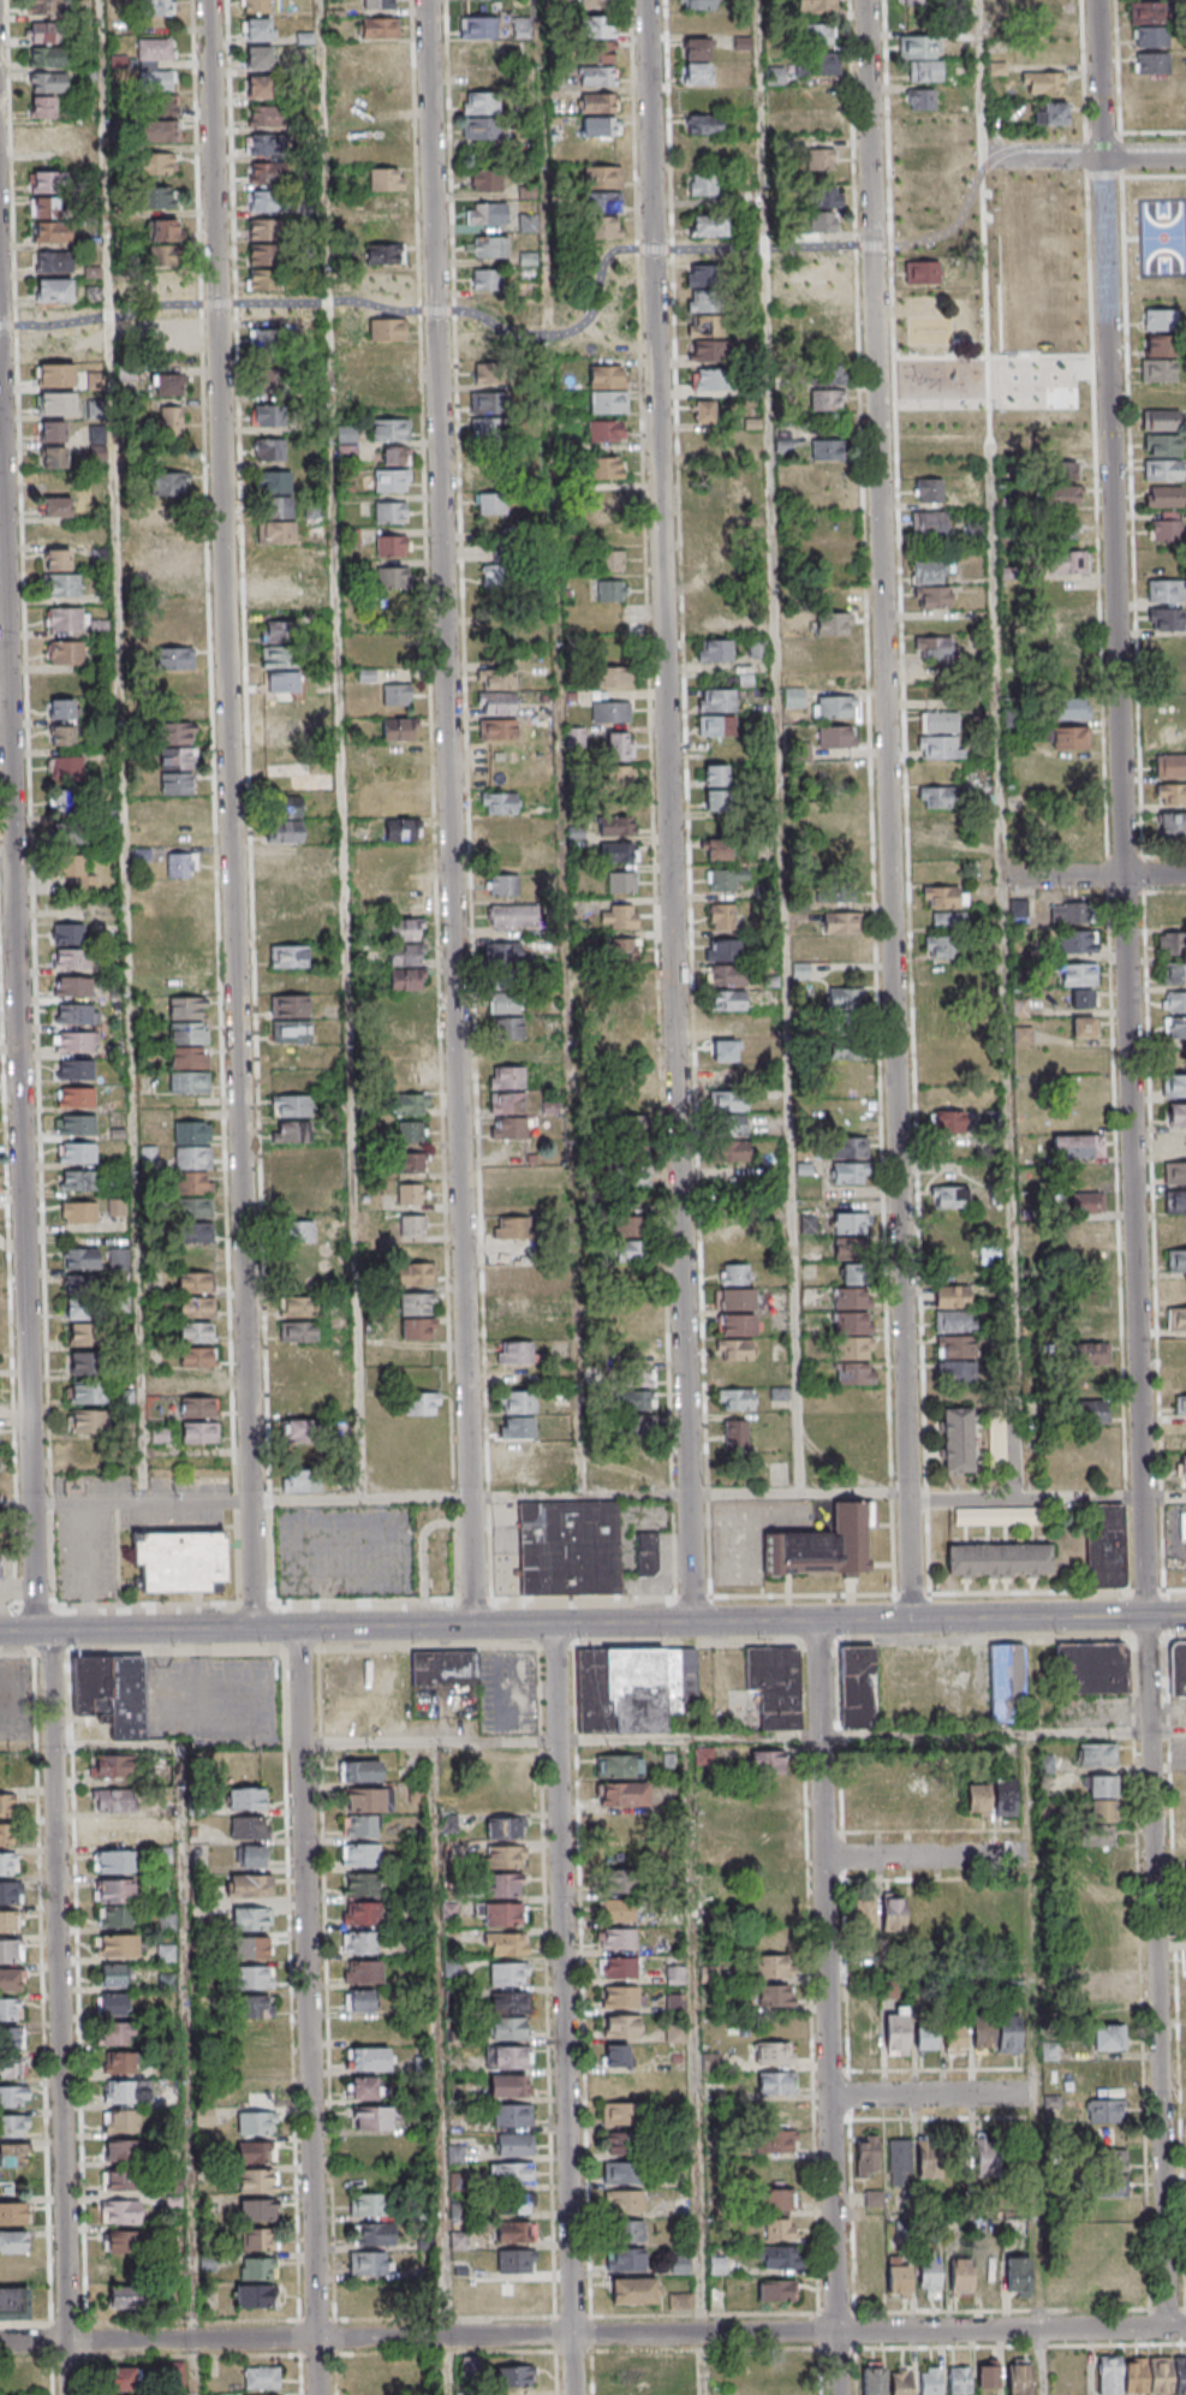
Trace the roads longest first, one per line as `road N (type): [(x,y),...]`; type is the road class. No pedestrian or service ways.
road 1 (residential): [(68,2394),(0,221)]
road 2 (residential): [(1156,1733),(1101,0)]
road 3 (residential): [(254,1629),(207,0)]
road 4 (residential): [(479,1626),(428,0)]
road 5 (residential): [(692,1622),(645,0)]
road 6 (residential): [(917,1620),(866,0)]
road 7 (tertiary): [(1185,1617),(42,1632)]
road 8 (residential): [(840,2332),(0,2342)]
road 9 (residential): [(842,2394),(822,1621)]
road 10 (residential): [(572,2394),(553,1624)]
road 11 (residential): [(316,2394),(297,1628)]
road 12 (residential): [(1173,2331),(1156,1733)]
road 13 (residential): [(1185,2331),(840,2332)]
road 14 (residential): [(1037,2093),(835,2097)]
road 15 (residential): [(1030,1855),(829,1858)]
road 16 (residential): [(1185,155),(988,155)]
road 17 (residential): [(1185,875),(1006,878)]

